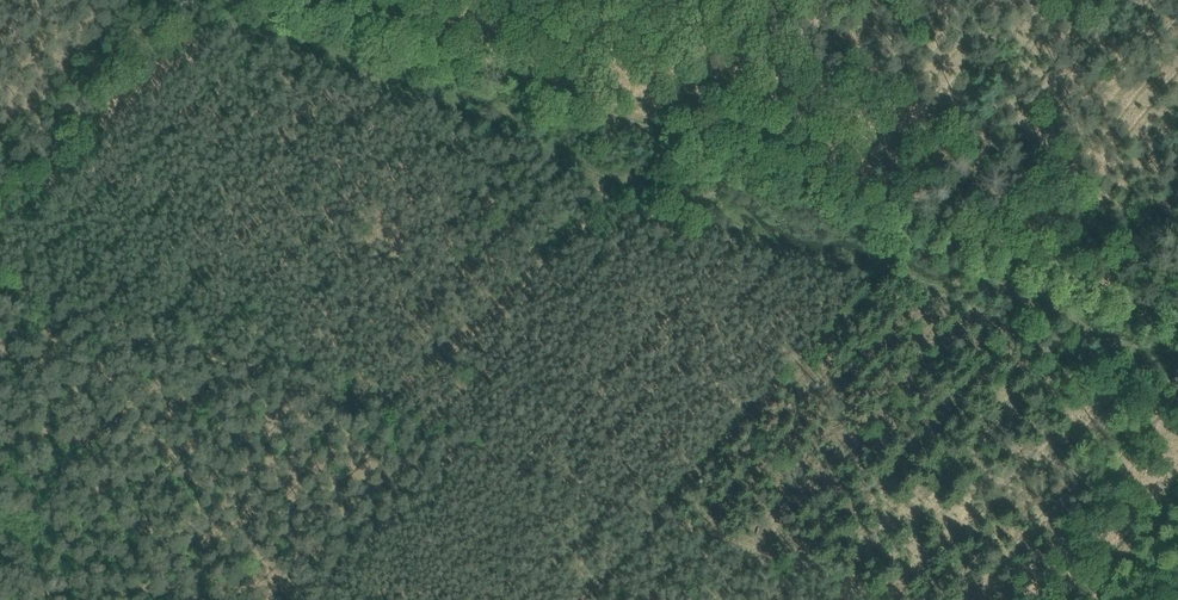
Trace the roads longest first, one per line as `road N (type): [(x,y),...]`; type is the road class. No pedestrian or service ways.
road 1 (track): [(1177,322),(299,0)]
road 2 (track): [(309,599),(694,212),(734,159)]
road 3 (track): [(452,452),(0,275)]
road 4 (track): [(0,182),(189,0)]

